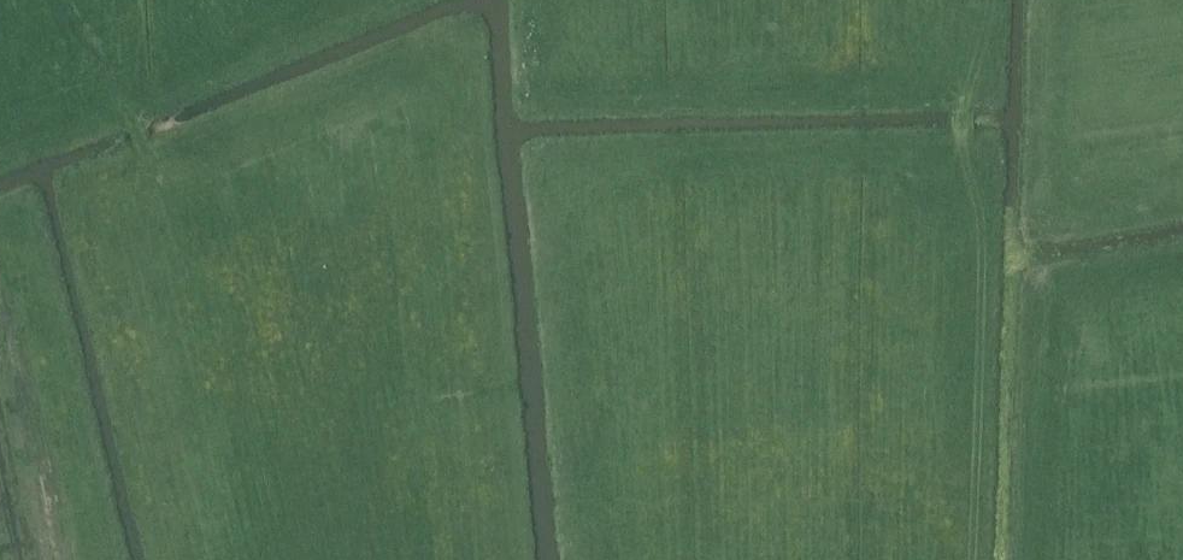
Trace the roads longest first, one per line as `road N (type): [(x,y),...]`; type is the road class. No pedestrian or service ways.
road 1 (track): [(161,202),(122,113),(0,163)]

